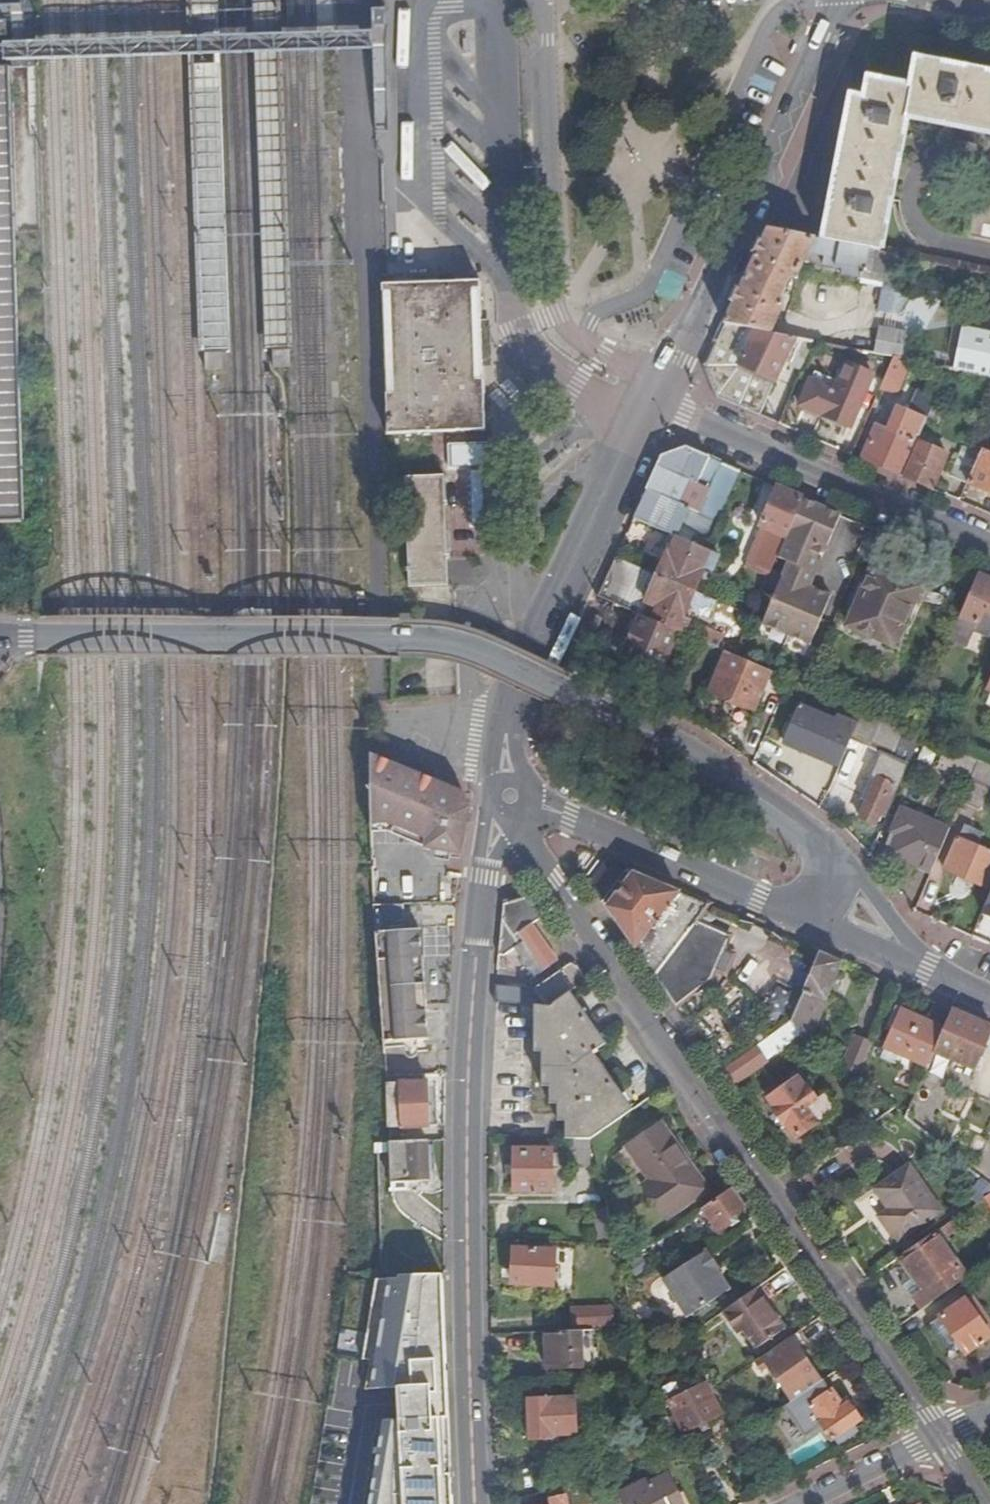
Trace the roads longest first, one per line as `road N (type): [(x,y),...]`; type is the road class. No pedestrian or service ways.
road 1 (residential): [(497,791),(942,1436)]
road 2 (unclassified): [(0,637),(450,644),(731,777)]
road 3 (tertiary): [(476,1503),(469,1058),(497,791)]
road 4 (residential): [(532,0),(549,20),(560,309),(586,351),(657,403)]
road 5 (tertiary): [(845,0),(657,403)]
road 6 (tertiary): [(506,739),(514,690),(547,614),(657,403)]
road 7 (residential): [(989,549),(657,403)]
road 8 (residential): [(497,791),(804,918)]
road 9 (residential): [(942,1436),(803,1503)]
road 10 (residential): [(915,967),(908,941),(840,856)]
road 11 (residential): [(840,856),(731,777)]
road 12 (residential): [(804,918),(915,967)]

